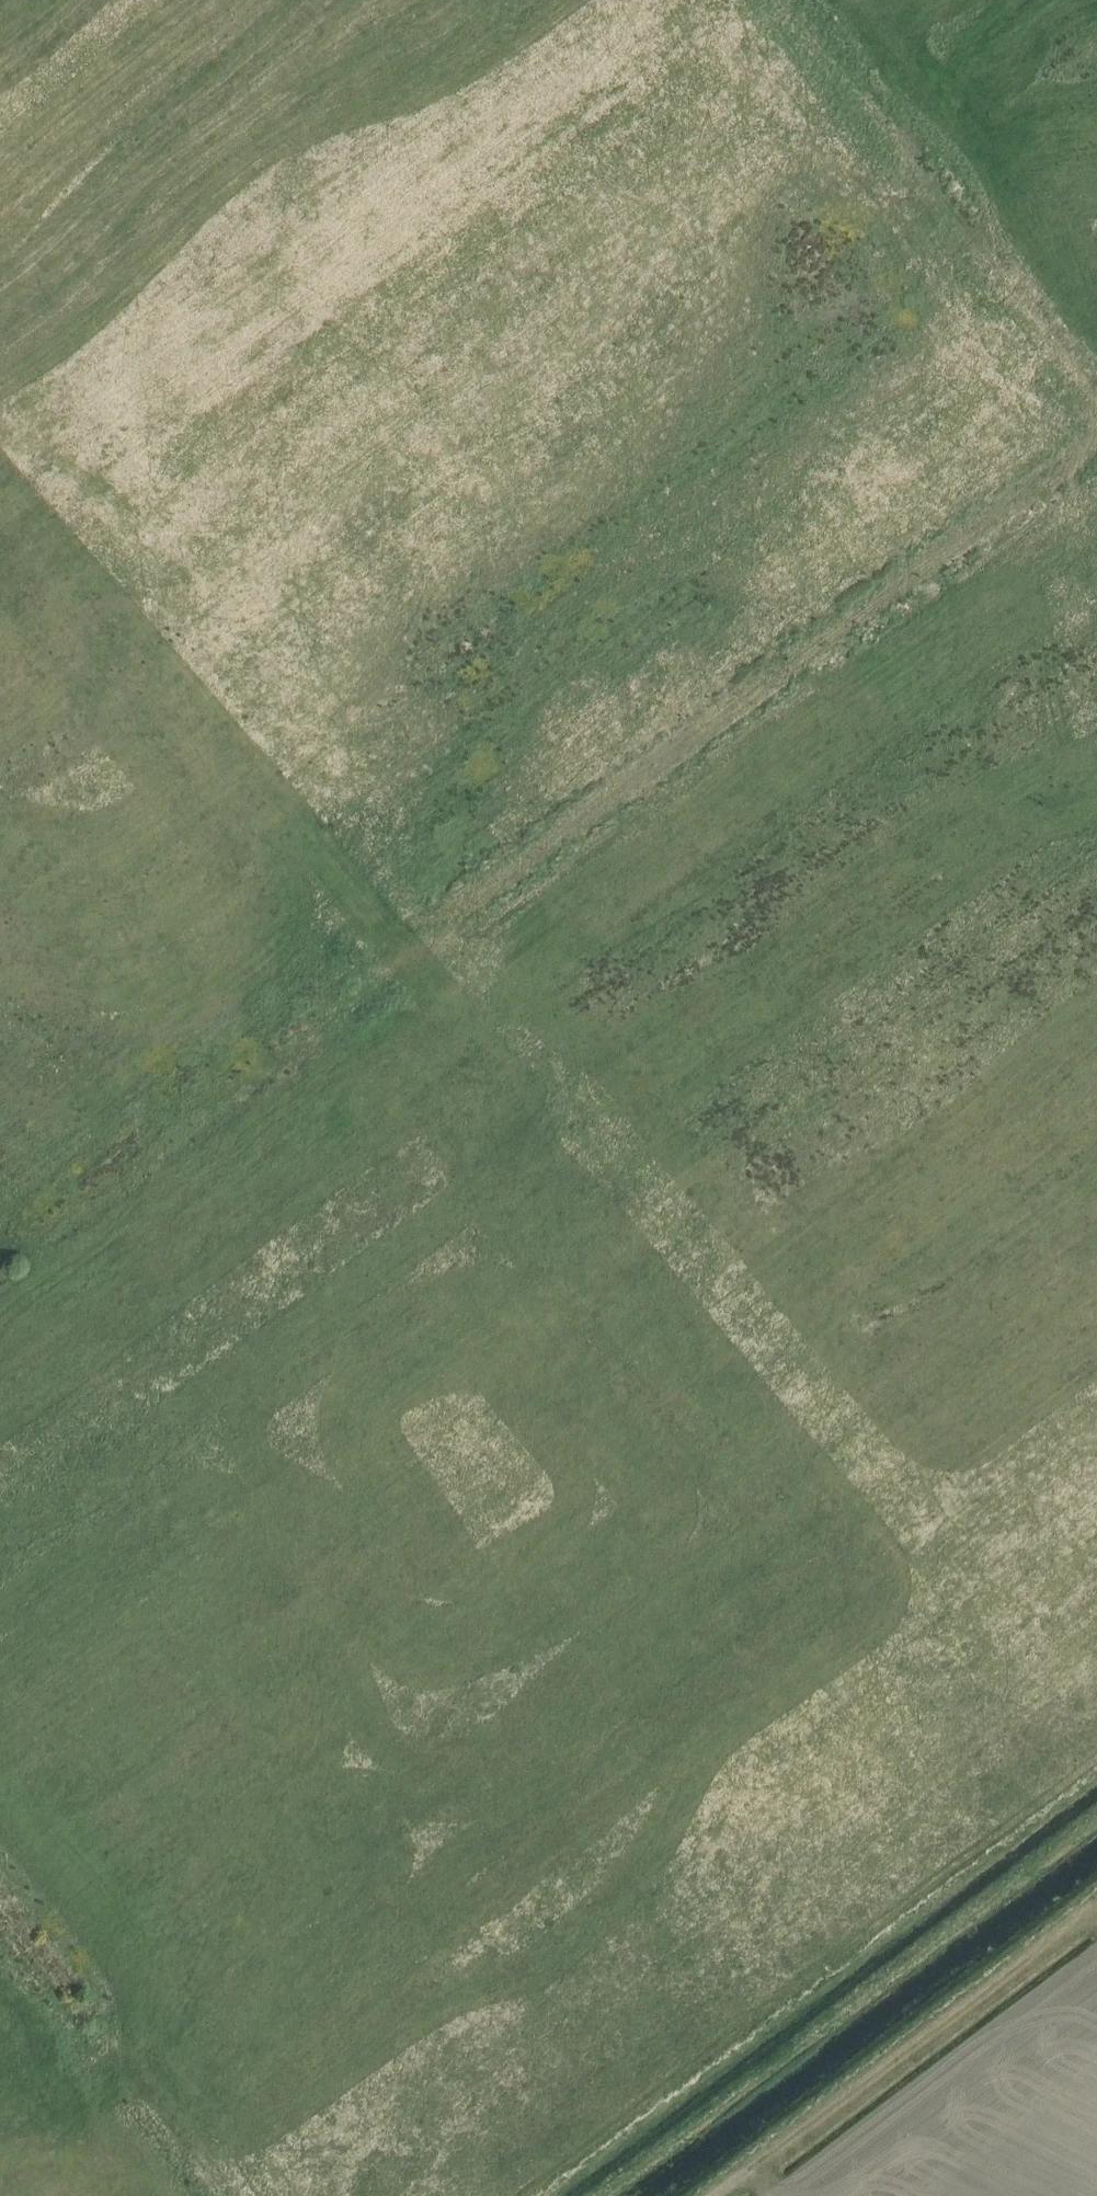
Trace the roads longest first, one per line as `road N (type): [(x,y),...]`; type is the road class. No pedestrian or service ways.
road 1 (track): [(0,388),(417,954),(1096,451)]
road 2 (track): [(711,2195),(1096,1897)]

